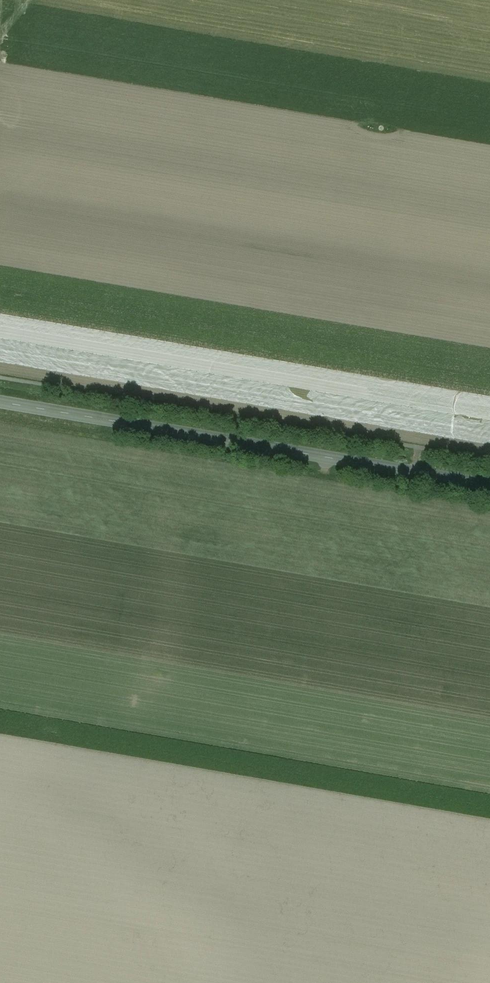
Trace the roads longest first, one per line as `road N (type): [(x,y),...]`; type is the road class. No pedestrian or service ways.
road 1 (tertiary): [(0,402),(489,484)]

